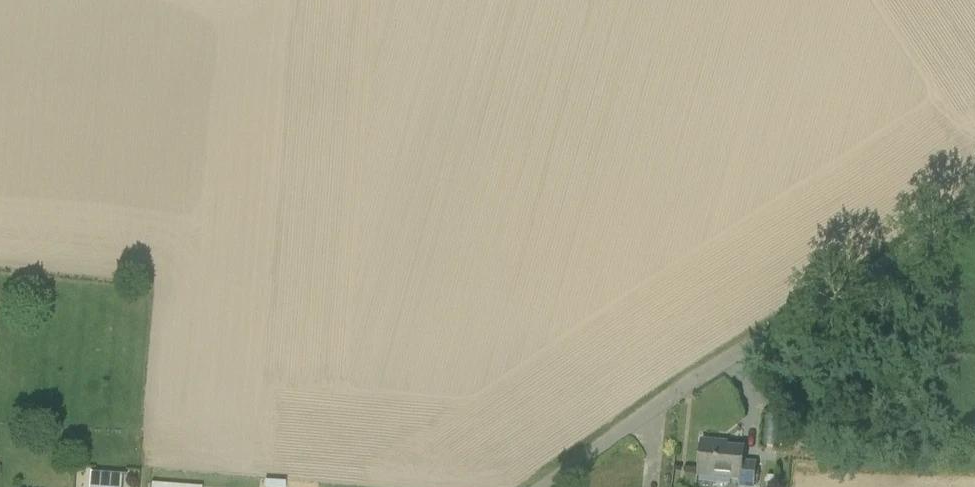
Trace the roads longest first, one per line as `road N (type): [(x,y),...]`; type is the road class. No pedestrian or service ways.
road 1 (residential): [(543,486),(974,202)]

